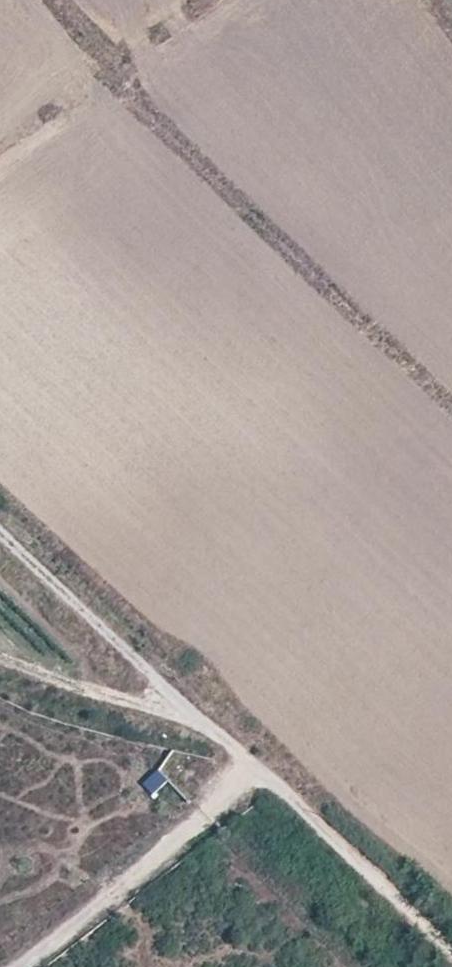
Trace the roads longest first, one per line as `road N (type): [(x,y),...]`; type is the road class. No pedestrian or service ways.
road 1 (unclassified): [(0,534),(451,952)]
road 2 (track): [(0,660),(152,712),(187,708)]

